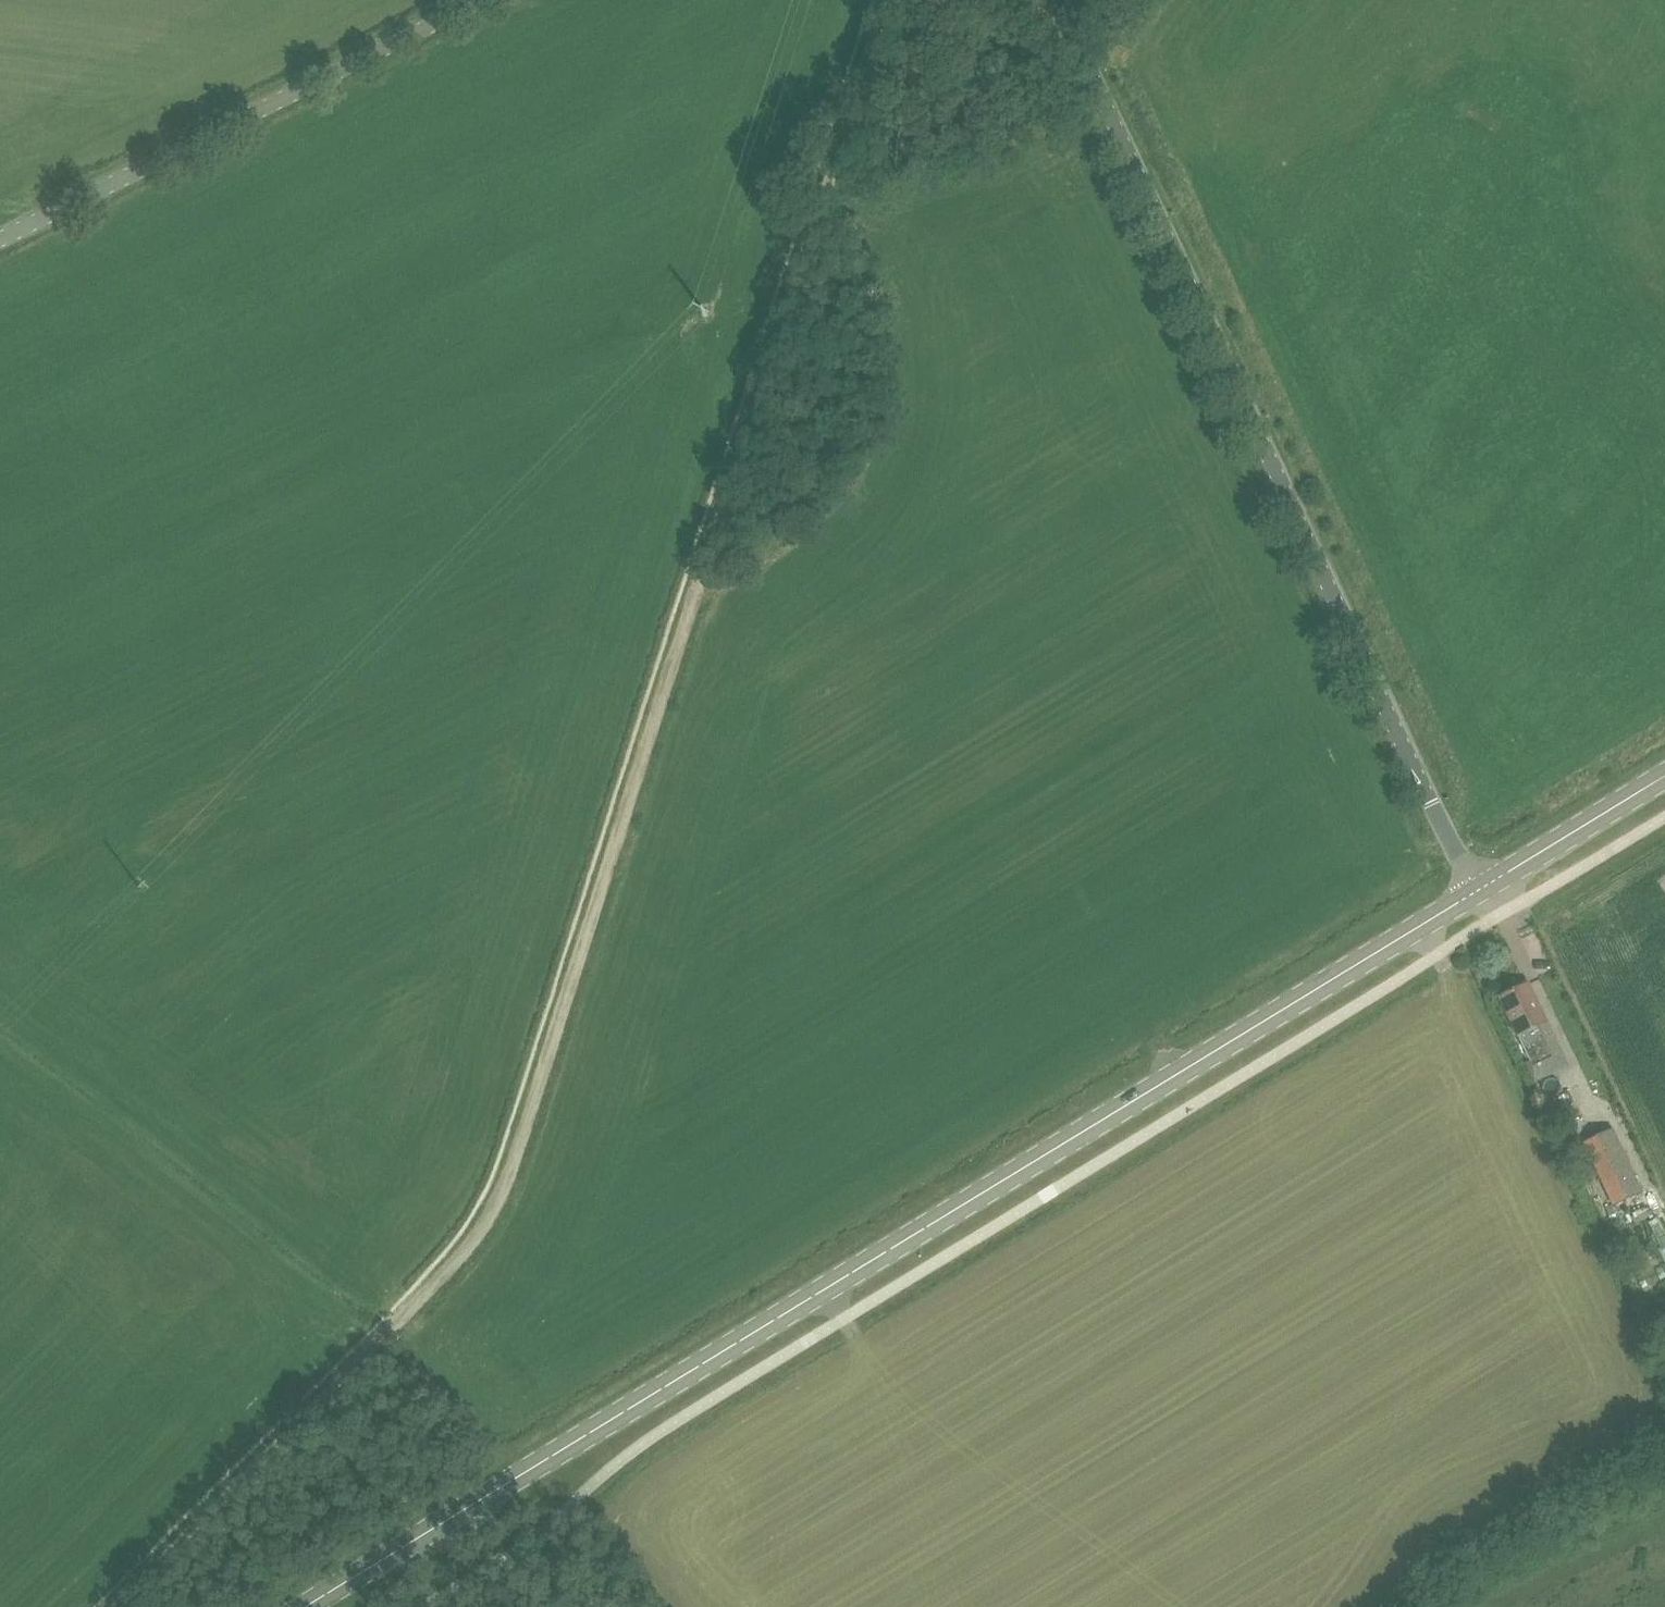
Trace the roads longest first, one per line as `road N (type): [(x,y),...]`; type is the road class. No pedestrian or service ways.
road 1 (track): [(880,0),(495,1213),(119,1606)]
road 2 (secondary): [(289,1606),(1477,890)]
road 3 (unclassified): [(1057,0),(1477,890)]
road 4 (unclassified): [(0,239),(487,0)]
road 5 (secondary): [(1477,890),(1664,775)]

